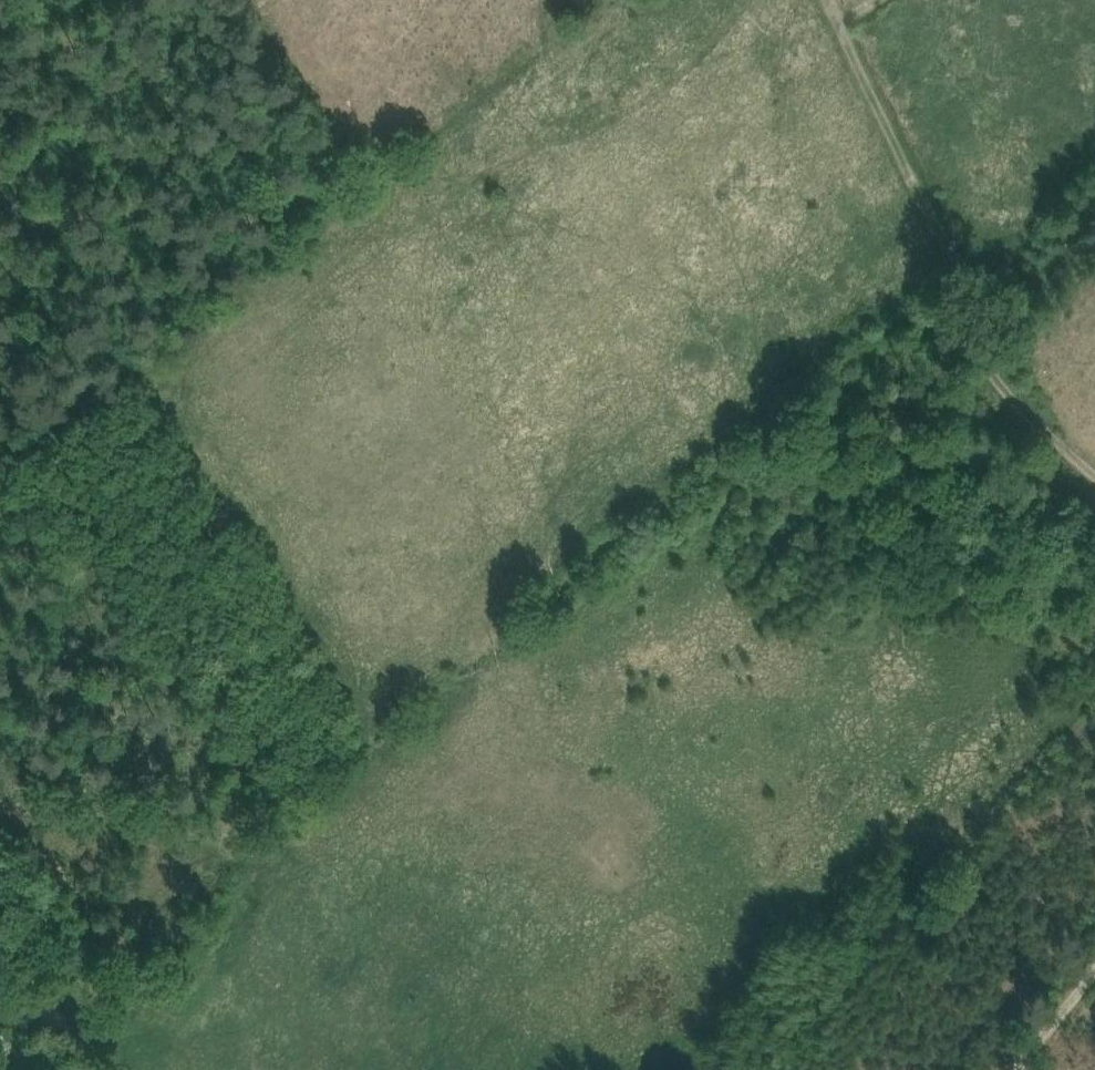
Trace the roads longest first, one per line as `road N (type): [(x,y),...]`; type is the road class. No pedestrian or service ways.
road 1 (track): [(837,0),(968,276),(964,368),(1094,480)]
road 2 (track): [(1011,1069),(1094,965)]

